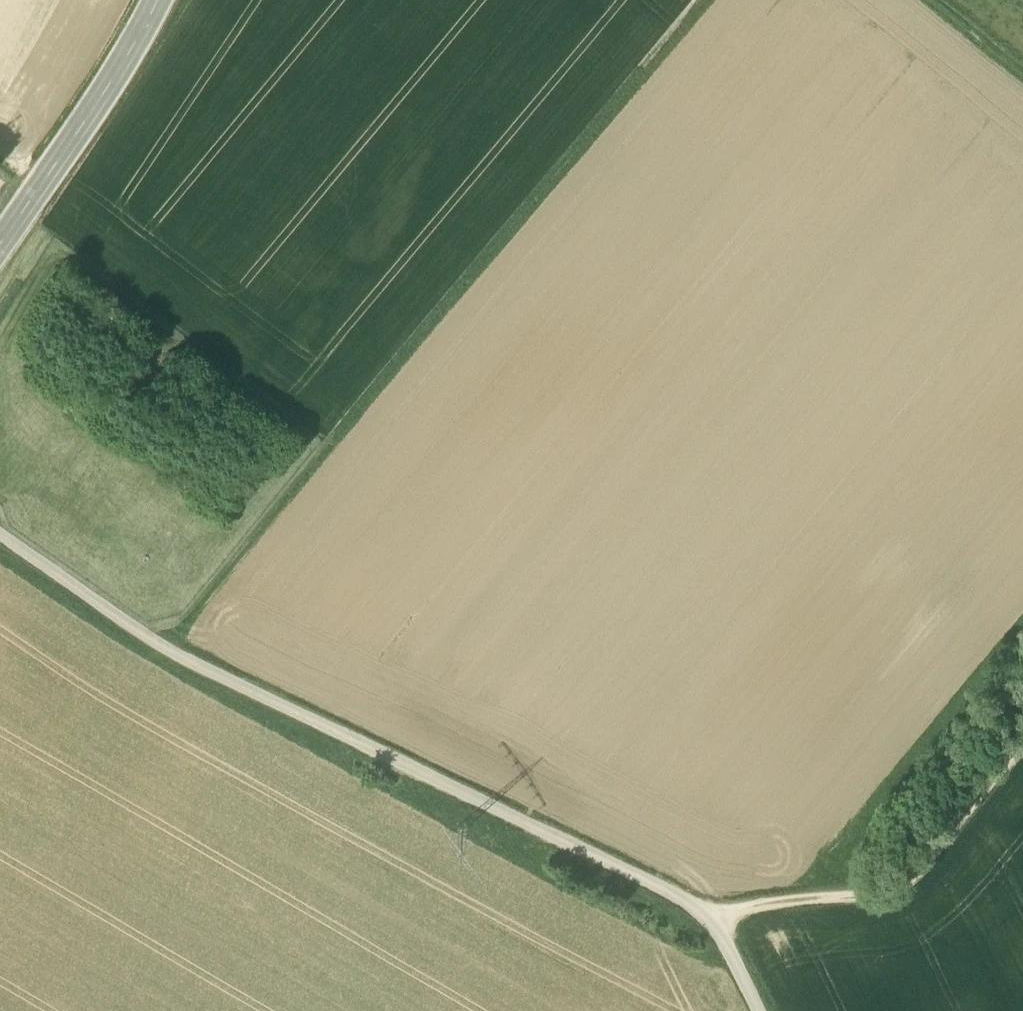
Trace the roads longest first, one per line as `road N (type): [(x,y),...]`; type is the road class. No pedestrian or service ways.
road 1 (track): [(165,650),(698,0)]
road 2 (track): [(707,914),(165,650),(0,534)]
road 3 (track): [(1022,736),(911,874),(887,887),(707,914)]
road 4 (secondary): [(0,249),(156,0)]

